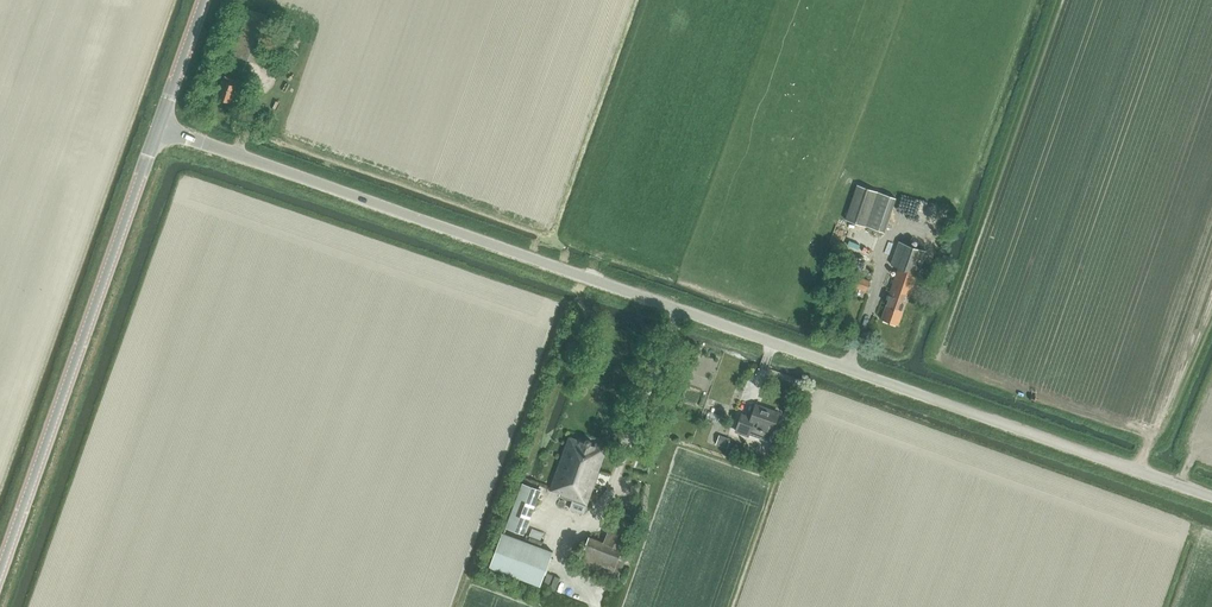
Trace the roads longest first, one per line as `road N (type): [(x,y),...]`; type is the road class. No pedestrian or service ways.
road 1 (unclassified): [(1211,509),(688,313),(427,232),(158,129)]
road 2 (tertiary): [(0,573),(158,129)]
road 3 (tertiary): [(158,129),(204,0)]

